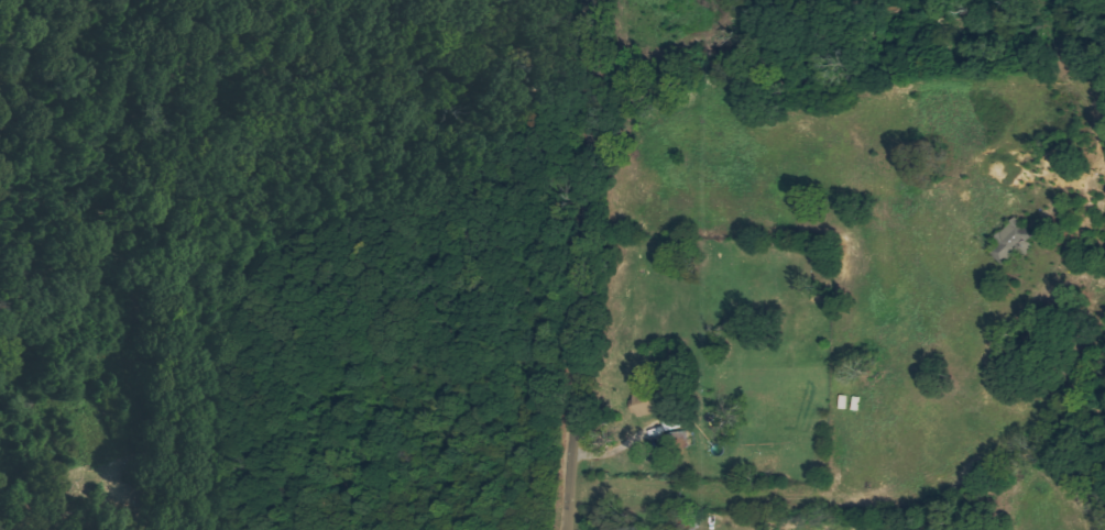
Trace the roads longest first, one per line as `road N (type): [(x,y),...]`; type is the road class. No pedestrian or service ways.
road 1 (residential): [(564,529),(582,0)]

